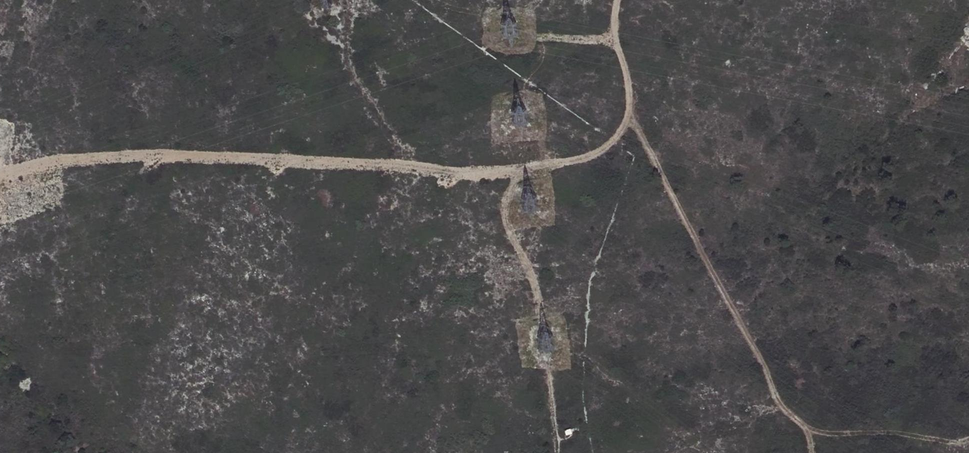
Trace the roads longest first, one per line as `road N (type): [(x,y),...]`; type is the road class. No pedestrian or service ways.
road 1 (track): [(617,0),(628,115),(609,145),(589,157),(469,175),(417,165),(134,154),(56,160),(0,176)]
road 2 (track): [(628,115),(812,452)]
road 3 (track): [(527,169),(503,212),(544,325),(556,452)]
road 4 (track): [(417,165),(352,69),(343,12)]
road 5 (track): [(968,439),(806,430)]

